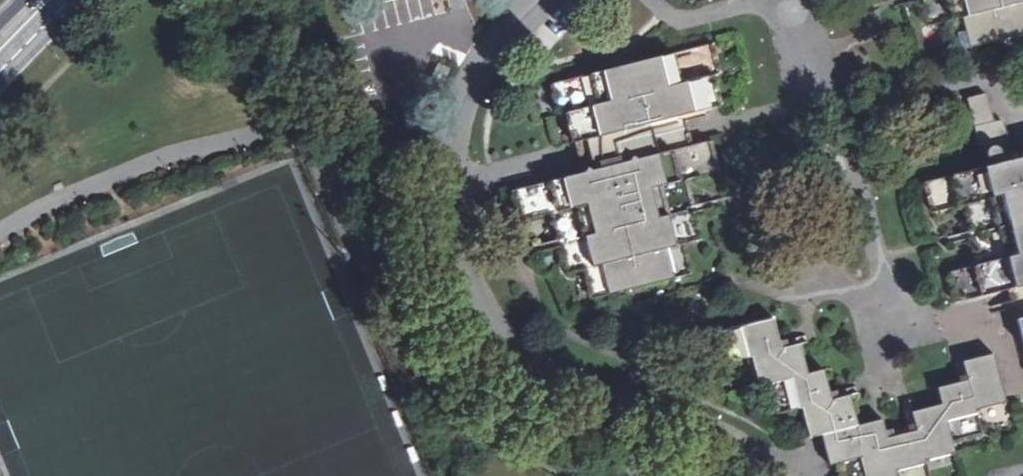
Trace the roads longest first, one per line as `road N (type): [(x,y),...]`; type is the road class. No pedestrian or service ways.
road 1 (residential): [(535,0),(484,56),(445,161),(445,226),(458,282),(486,333),(523,368),(742,449),(782,475)]

